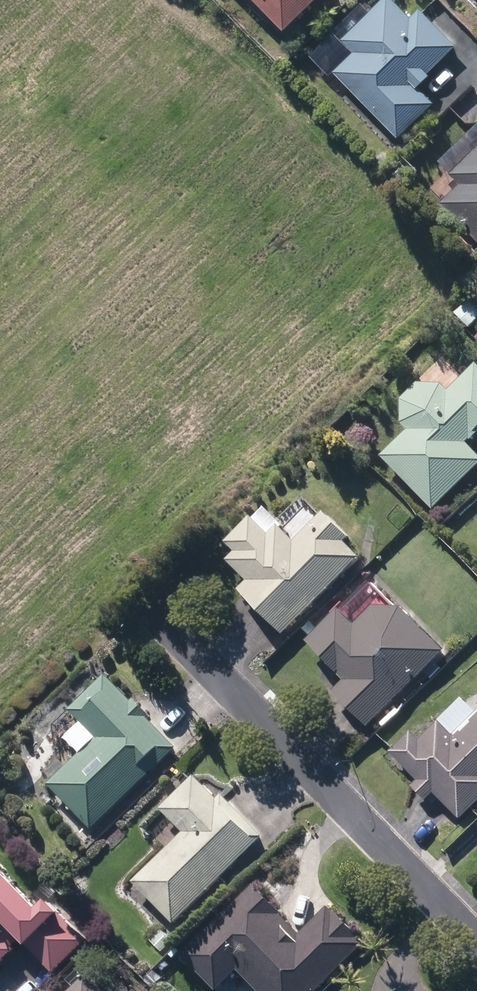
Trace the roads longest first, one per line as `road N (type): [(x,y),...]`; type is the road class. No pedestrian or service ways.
road 1 (residential): [(476,941),(158,609)]
road 2 (track): [(184,0),(417,237)]

